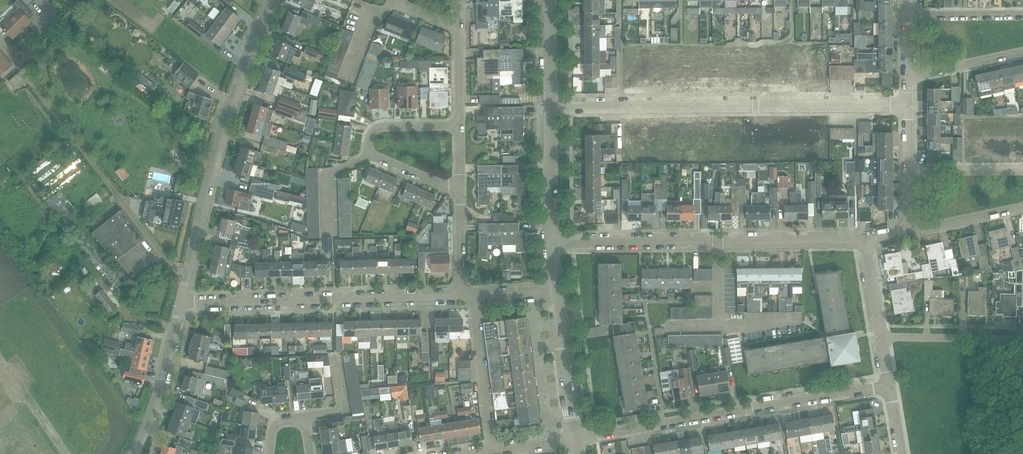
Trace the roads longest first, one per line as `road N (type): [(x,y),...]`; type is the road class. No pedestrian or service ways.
road 1 (residential): [(551,108),(908,106)]
road 2 (unclassified): [(184,283),(13,56),(48,16)]
road 3 (residential): [(576,439),(889,387)]
road 4 (residential): [(550,245),(866,241)]
road 5 (unclassified): [(184,283),(218,135),(270,0)]
road 6 (residential): [(180,303),(459,295)]
road 7 (residential): [(459,194),(372,157),(366,143),(378,129),(459,127)]
road 8 (unclassified): [(135,453),(180,303)]
road 9 (tertiary): [(576,439),(554,292)]
road 10 (residential): [(881,336),(1022,340)]
road 11 (tertiary): [(550,245),(551,108)]

